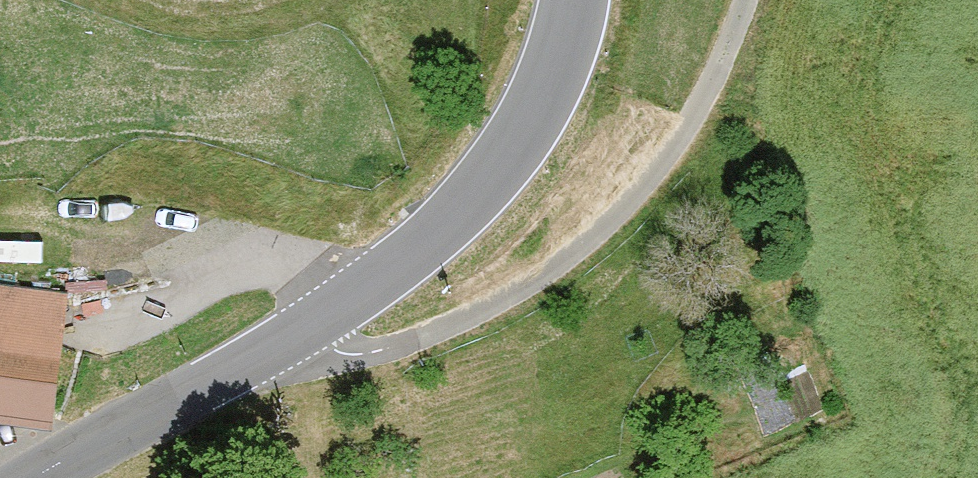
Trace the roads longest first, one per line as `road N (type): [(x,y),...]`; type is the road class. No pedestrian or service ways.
road 1 (tertiary): [(561,0),(525,119),(441,225),(335,309),(23,477)]
road 2 (track): [(737,0),(691,114),(604,219),(473,313),(309,372),(184,390)]

